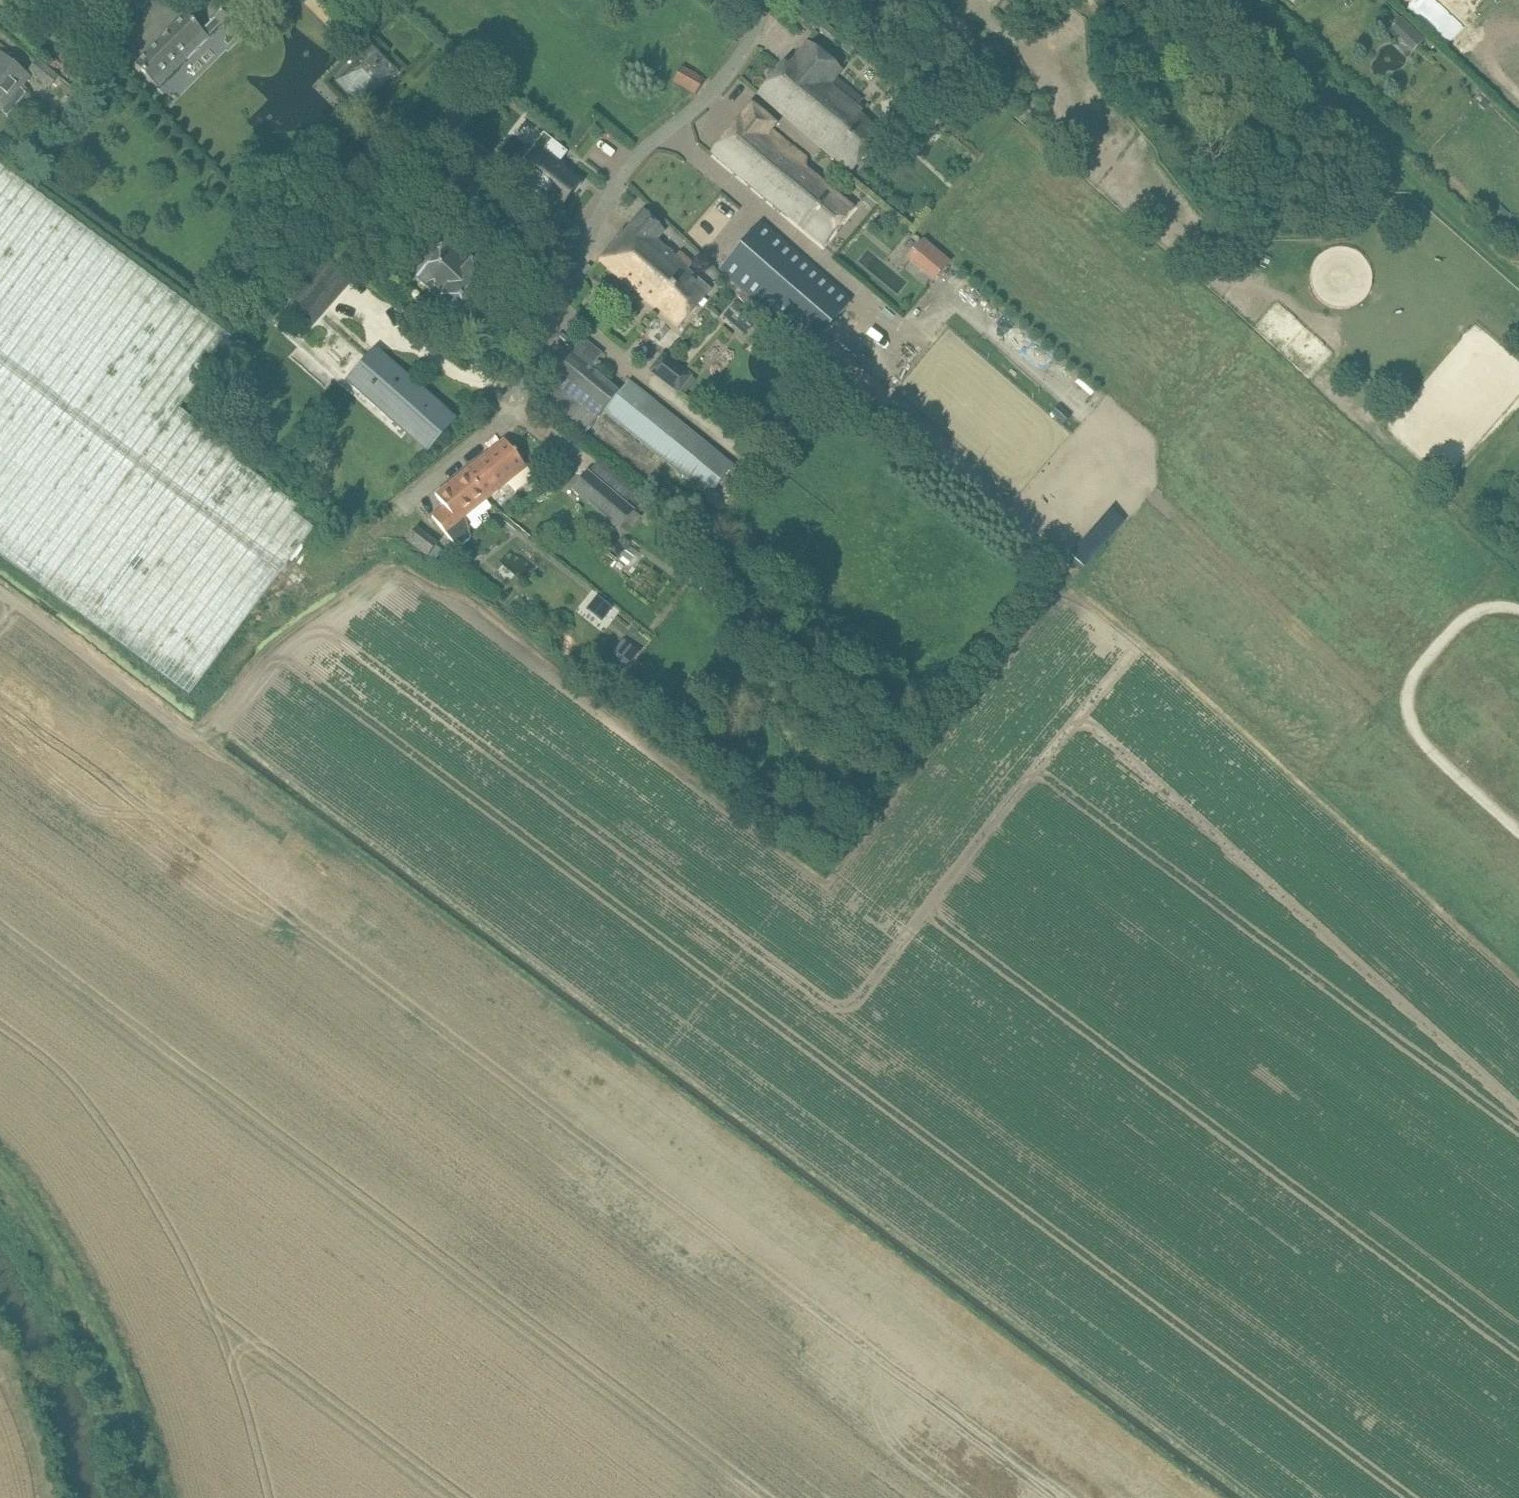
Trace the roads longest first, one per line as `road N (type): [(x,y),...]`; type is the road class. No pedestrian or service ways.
road 1 (unclassified): [(401,507),(507,415),(609,193),(727,74),(765,0)]

